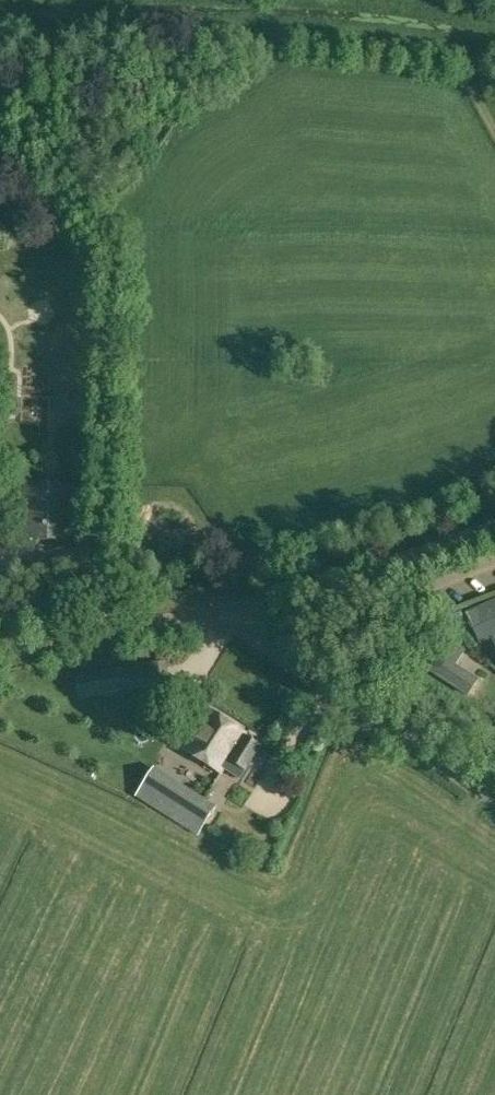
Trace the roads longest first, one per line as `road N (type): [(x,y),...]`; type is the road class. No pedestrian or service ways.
road 1 (unclassified): [(494,792),(232,617)]
road 2 (unclassified): [(232,617),(494,523)]
road 3 (unclassified): [(0,654),(232,617)]

